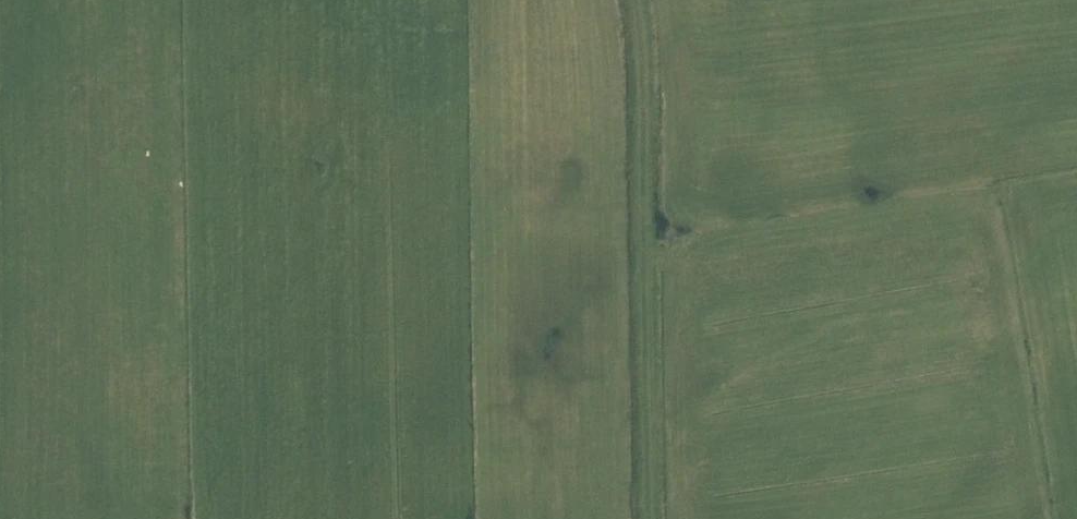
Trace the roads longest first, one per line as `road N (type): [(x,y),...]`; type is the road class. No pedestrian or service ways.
road 1 (track): [(655,518),(651,109),(639,0)]

